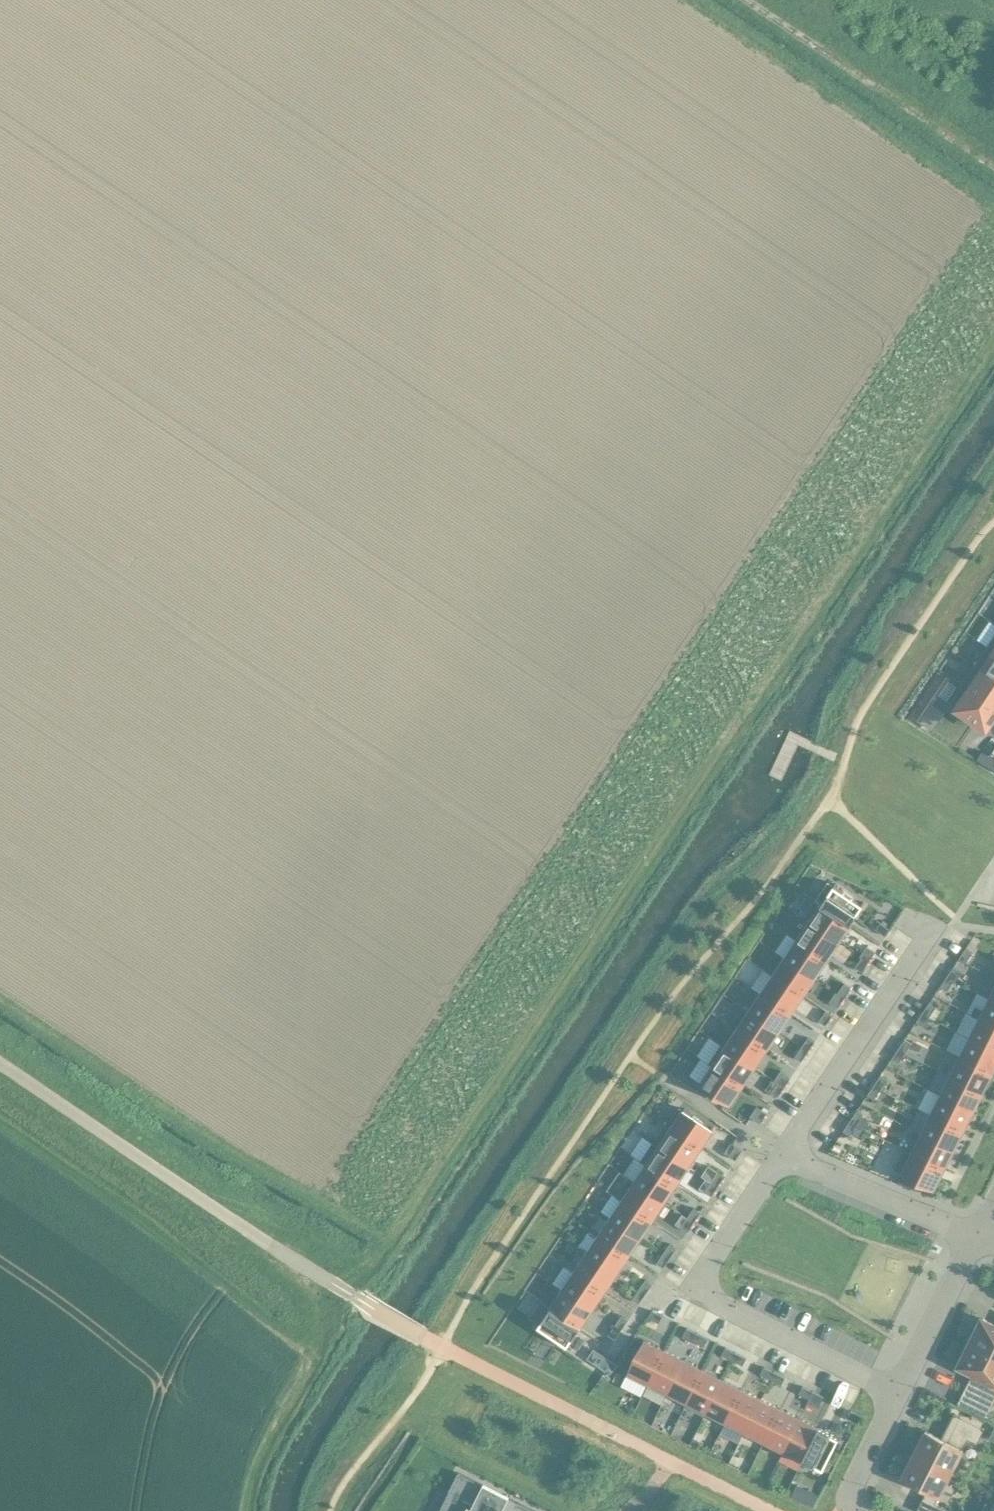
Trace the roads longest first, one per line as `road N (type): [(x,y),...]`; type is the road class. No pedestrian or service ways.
road 1 (unclassified): [(352,1300),(0,1063)]
road 2 (residential): [(782,1156),(692,1292),(897,1395)]
road 3 (residential): [(940,924),(782,1156)]
road 4 (residential): [(782,1156),(980,1243)]
road 5 (residential): [(897,1395),(980,1243)]
road 6 (residential): [(853,1510),(847,1500),(897,1395)]

